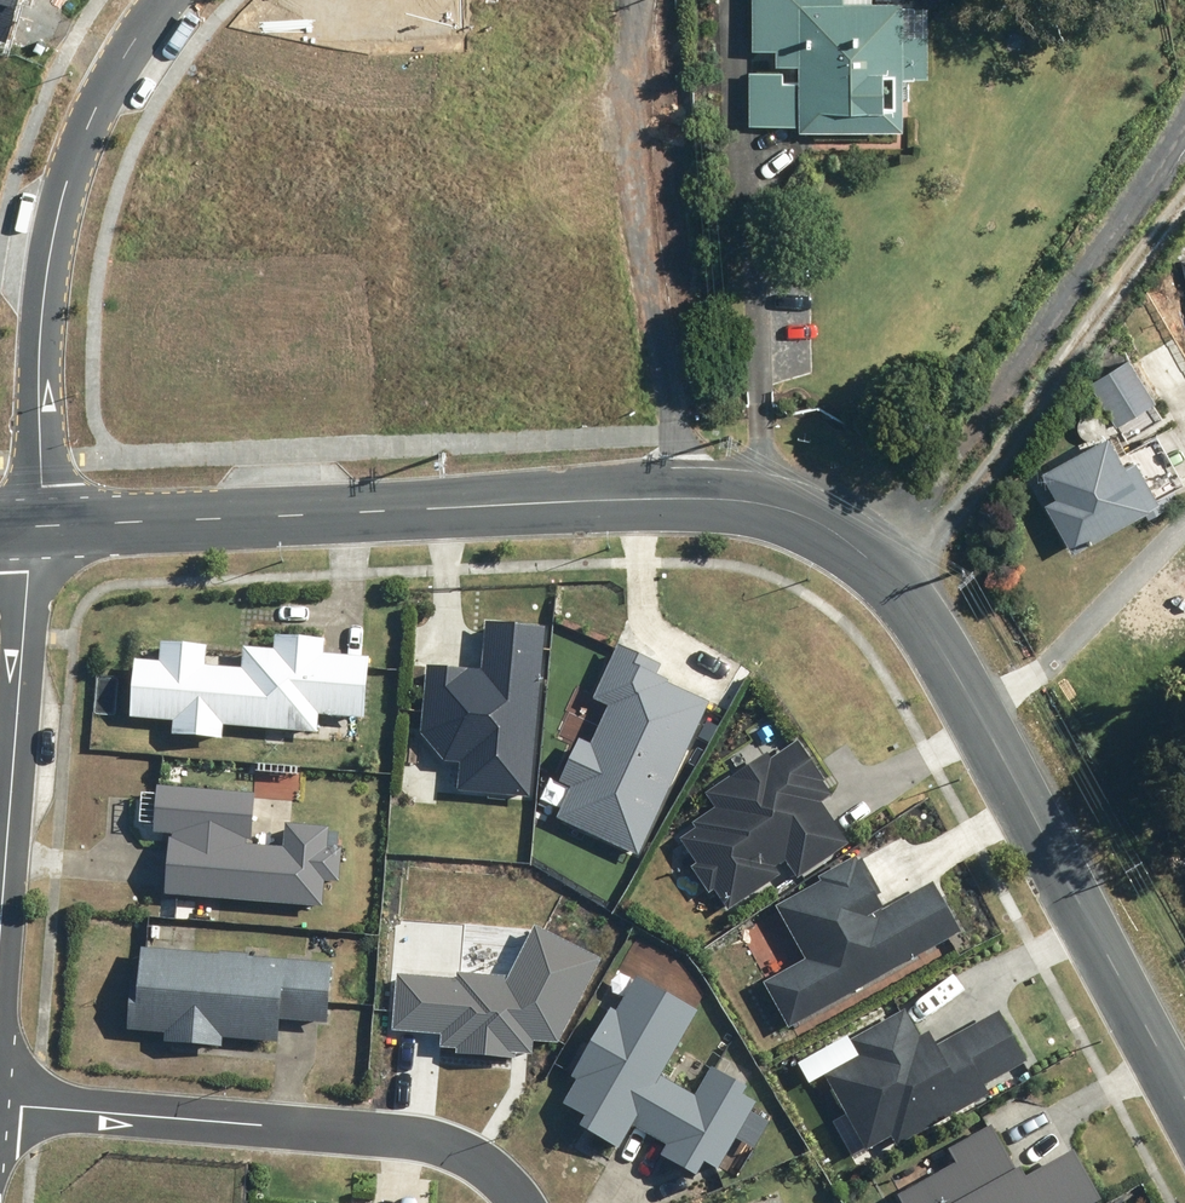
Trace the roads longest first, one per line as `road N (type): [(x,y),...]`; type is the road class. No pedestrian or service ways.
road 1 (tertiary): [(33,527),(686,497),(792,510),(850,540),(937,640),(1184,1086)]
road 2 (residential): [(164,0),(128,49),(66,185),(41,323),(41,487),(33,527)]
road 3 (residential): [(0,1103),(422,1143),(481,1167),(511,1202)]
road 4 (track): [(907,599),(989,470),(1184,198)]
road 5 (residential): [(0,929),(33,527)]

